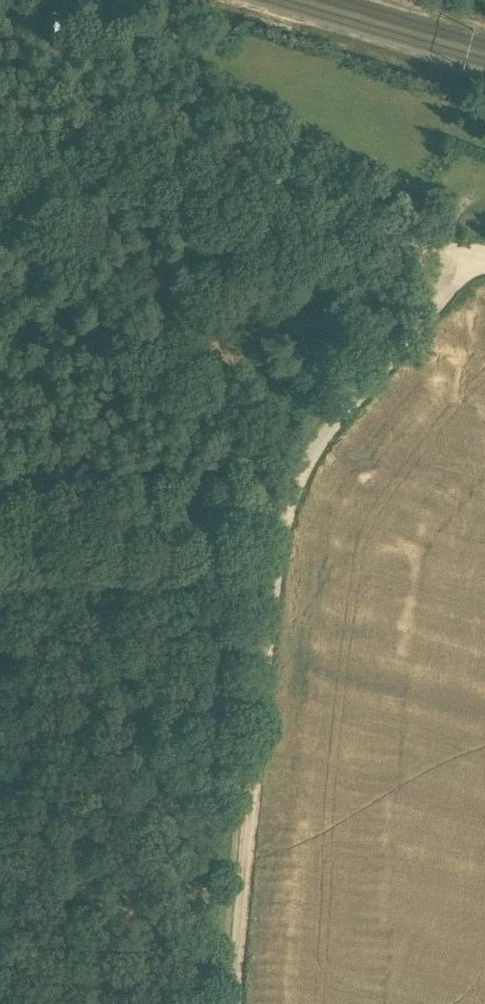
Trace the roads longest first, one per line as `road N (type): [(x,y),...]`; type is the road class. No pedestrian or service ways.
road 1 (track): [(475,262),(352,215),(0,18)]
road 2 (track): [(236,1003),(280,526)]
road 3 (track): [(475,262),(329,431),(280,526)]
road 4 (track): [(0,530),(280,526)]

